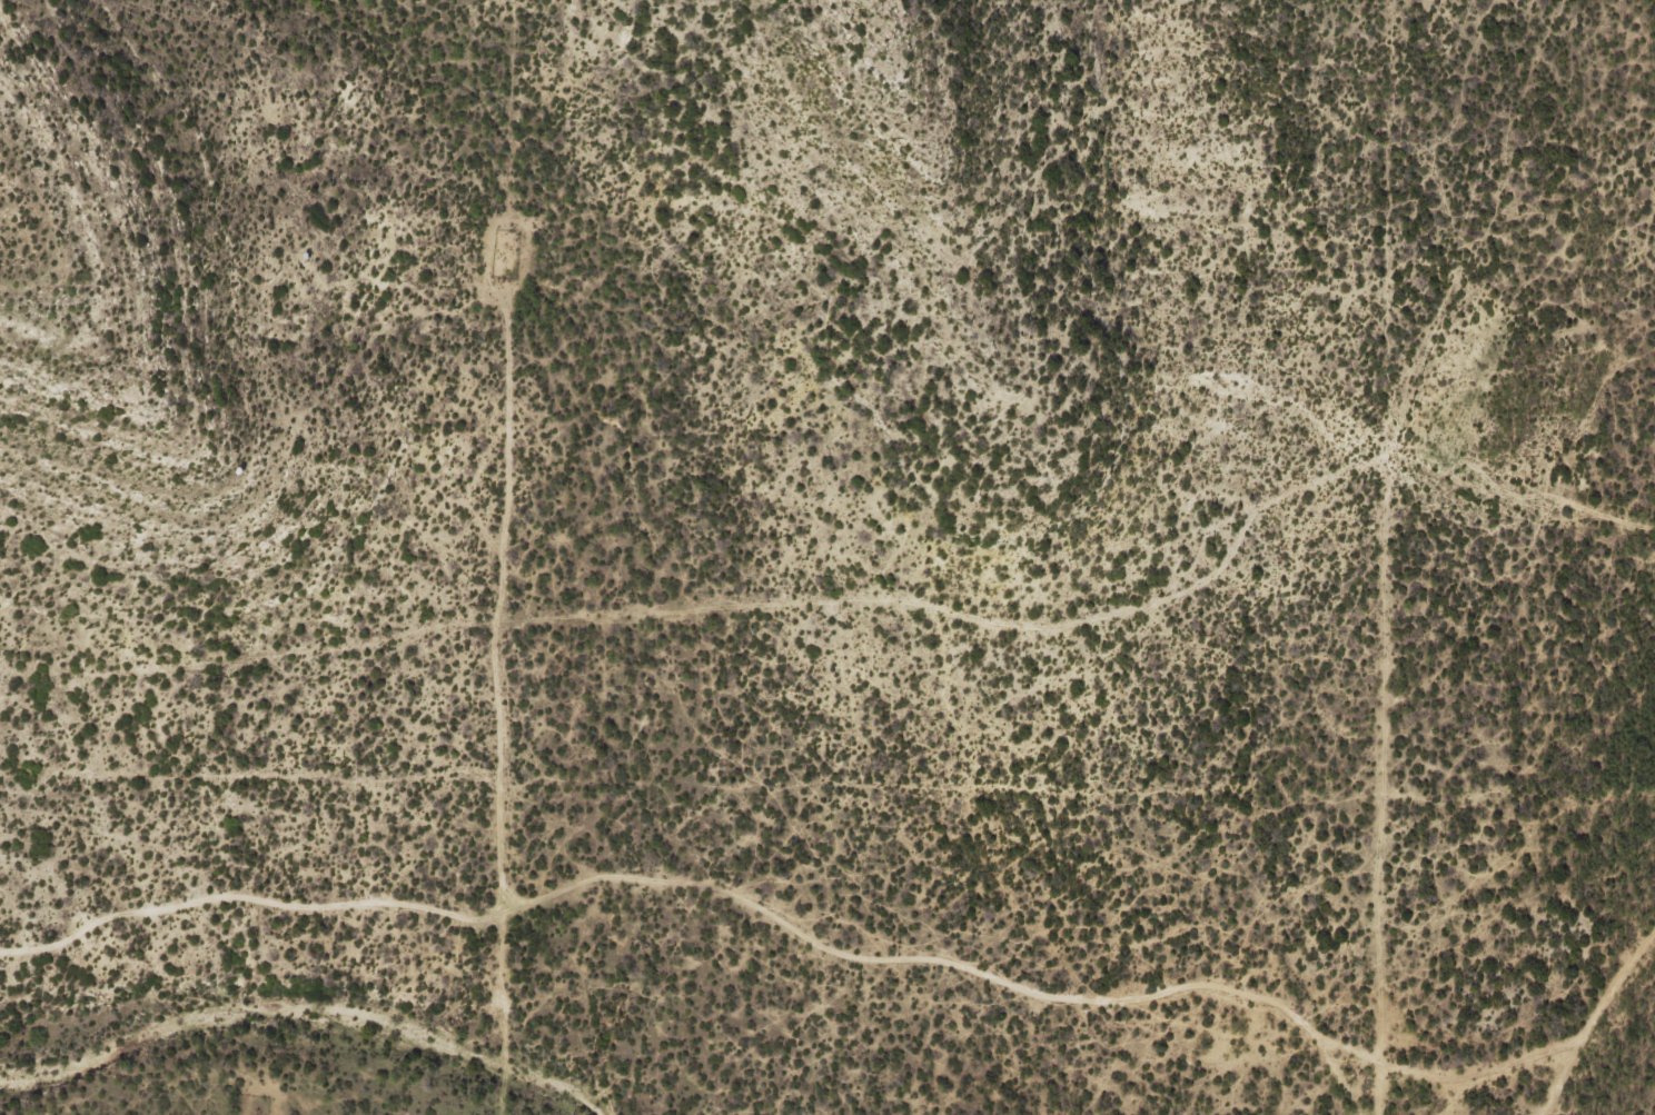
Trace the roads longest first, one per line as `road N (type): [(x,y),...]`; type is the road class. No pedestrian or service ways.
road 1 (residential): [(0,927),(33,928),(133,900),(359,902),(777,968),(1206,1002),(1267,979),(1417,845),(1654,283)]

